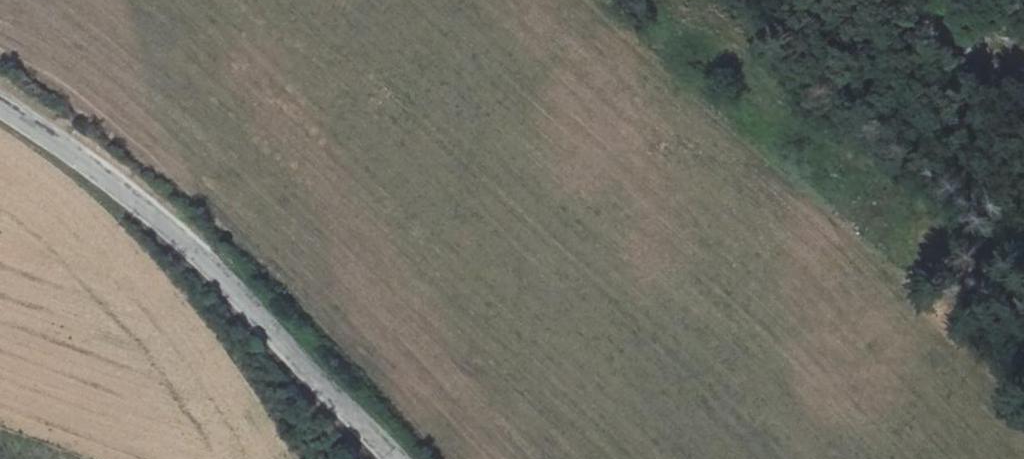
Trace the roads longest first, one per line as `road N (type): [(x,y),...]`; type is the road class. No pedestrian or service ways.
road 1 (unclassified): [(393,458),(196,258),(84,161),(0,108)]

